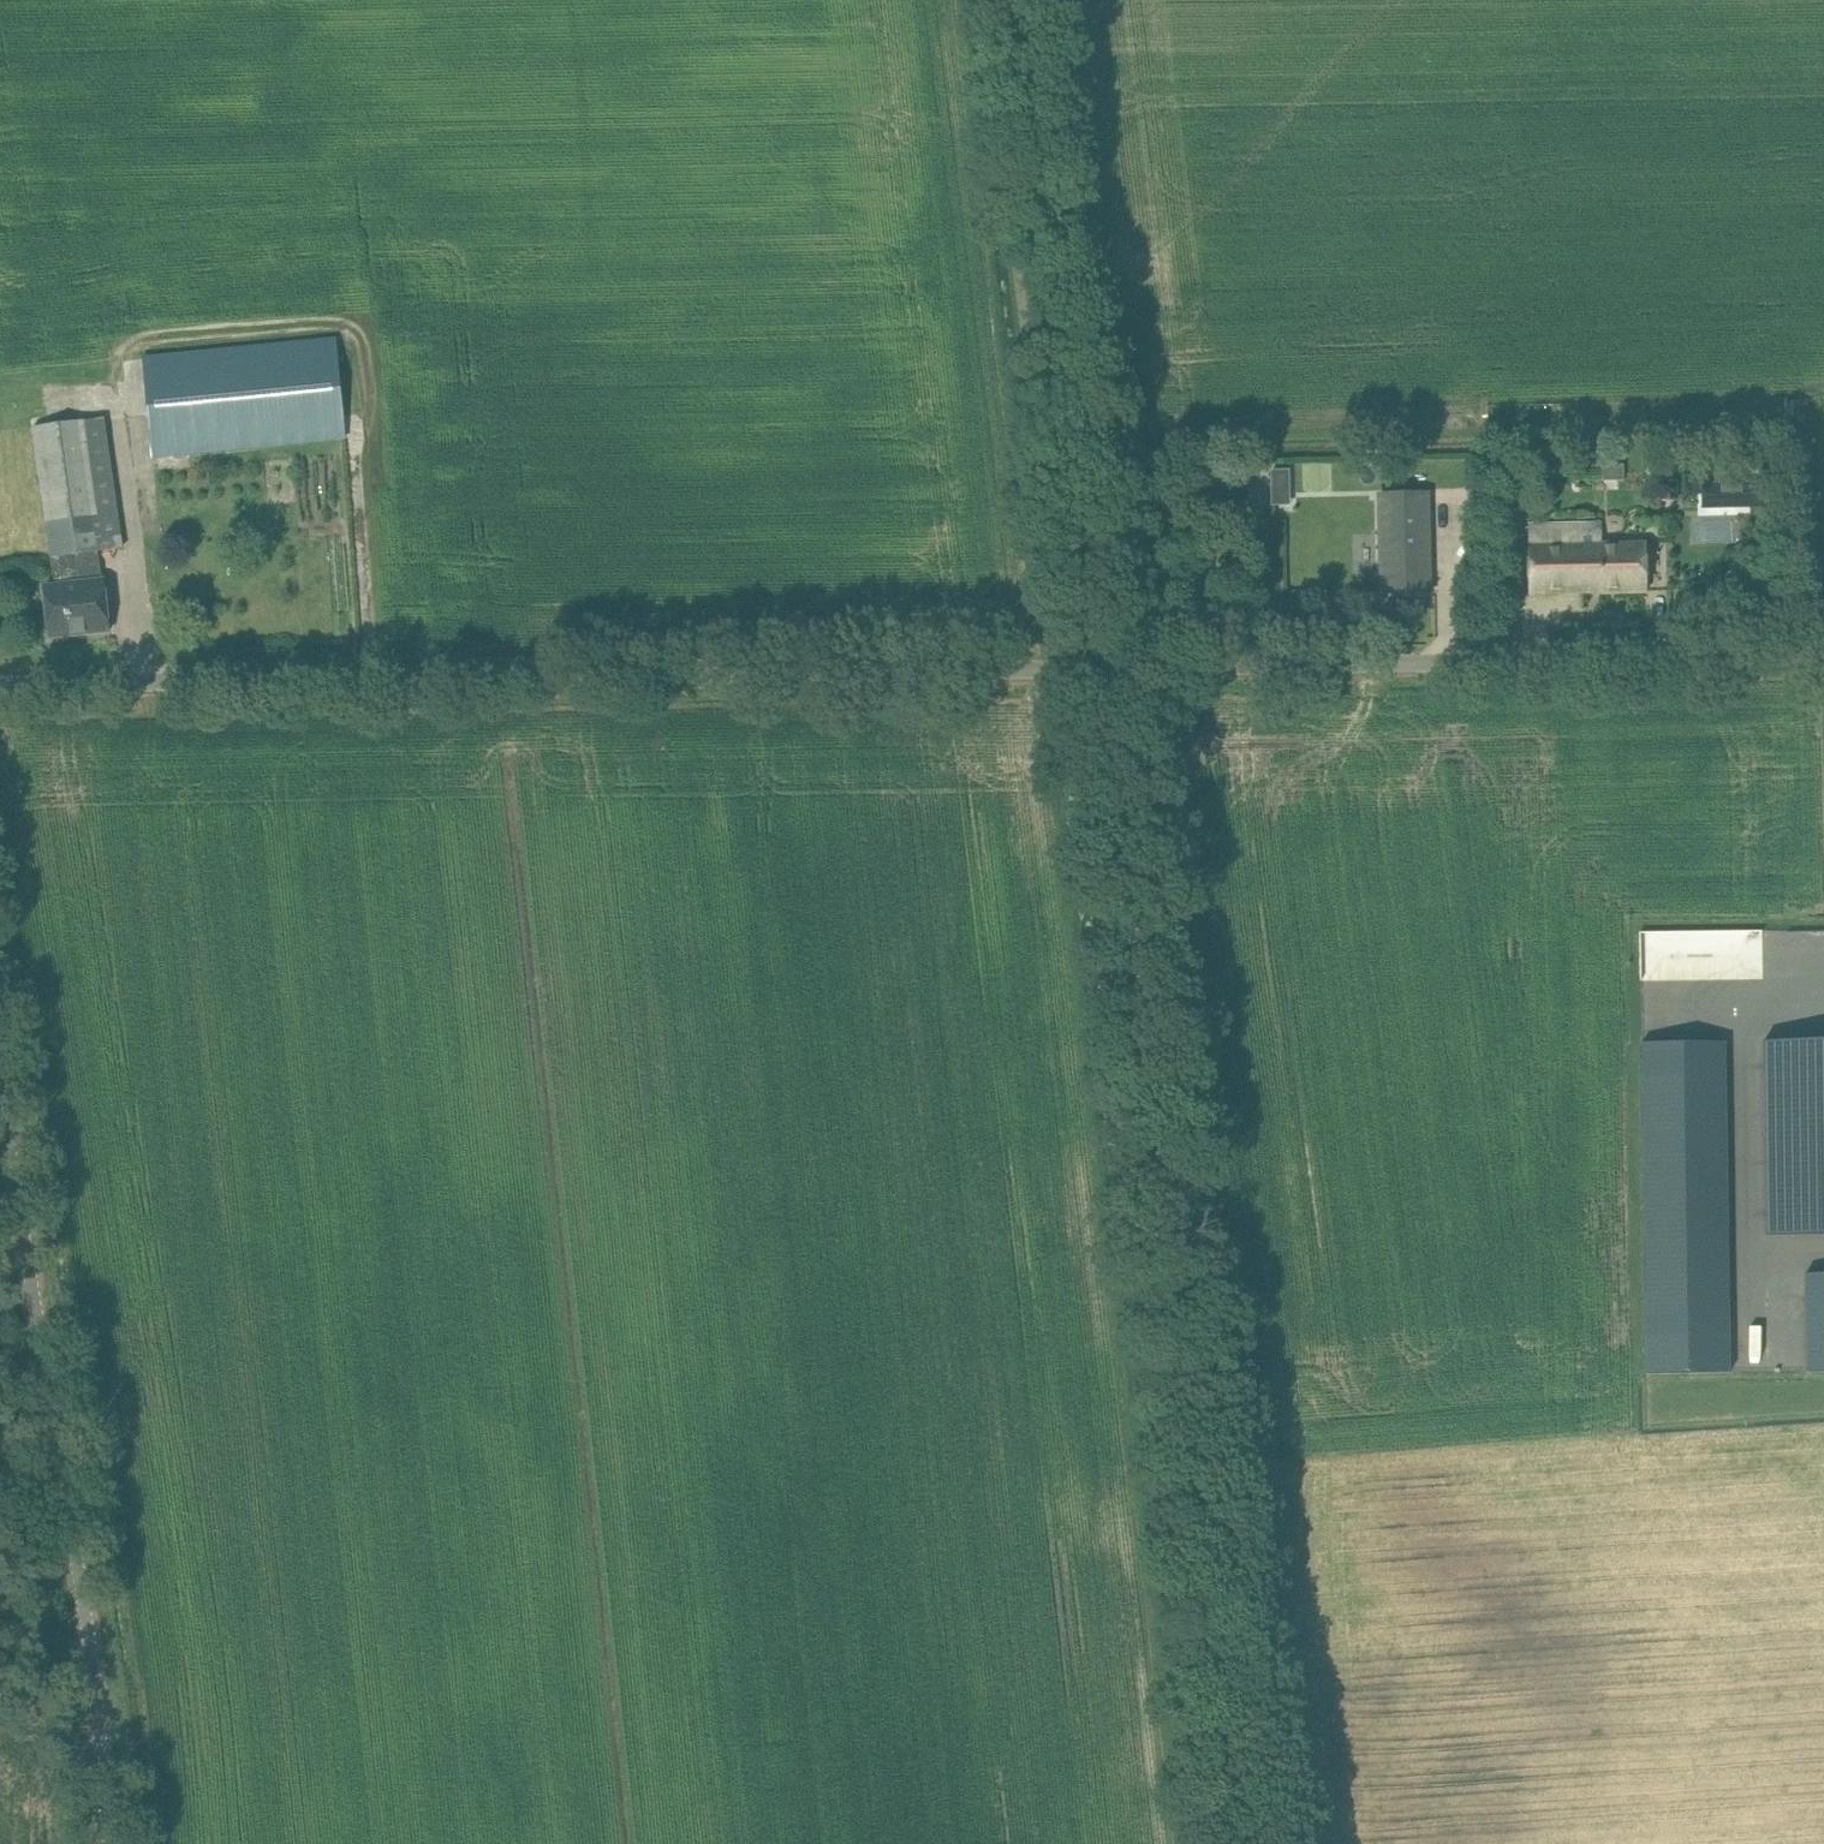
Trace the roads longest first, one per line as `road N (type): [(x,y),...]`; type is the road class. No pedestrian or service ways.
road 1 (unclassified): [(0,686),(1823,652)]
road 2 (tertiary): [(101,1843),(82,1613),(0,1135)]

